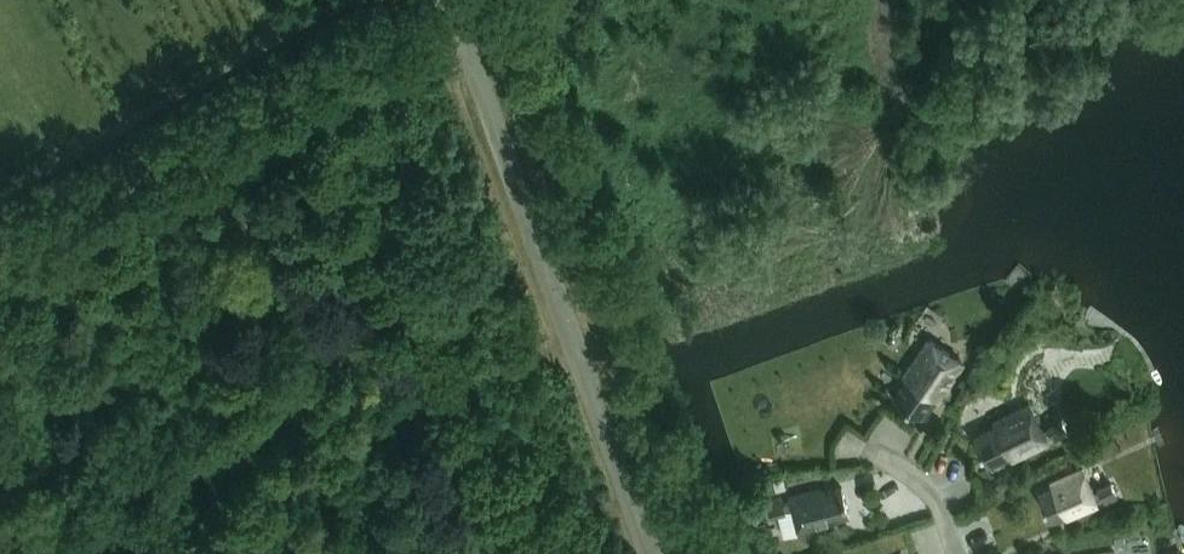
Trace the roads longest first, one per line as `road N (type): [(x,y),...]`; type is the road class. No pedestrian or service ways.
road 1 (unclassified): [(650,553),(454,0)]
road 2 (unclassified): [(0,255),(445,0)]
road 3 (residential): [(955,553),(927,490),(871,455)]

